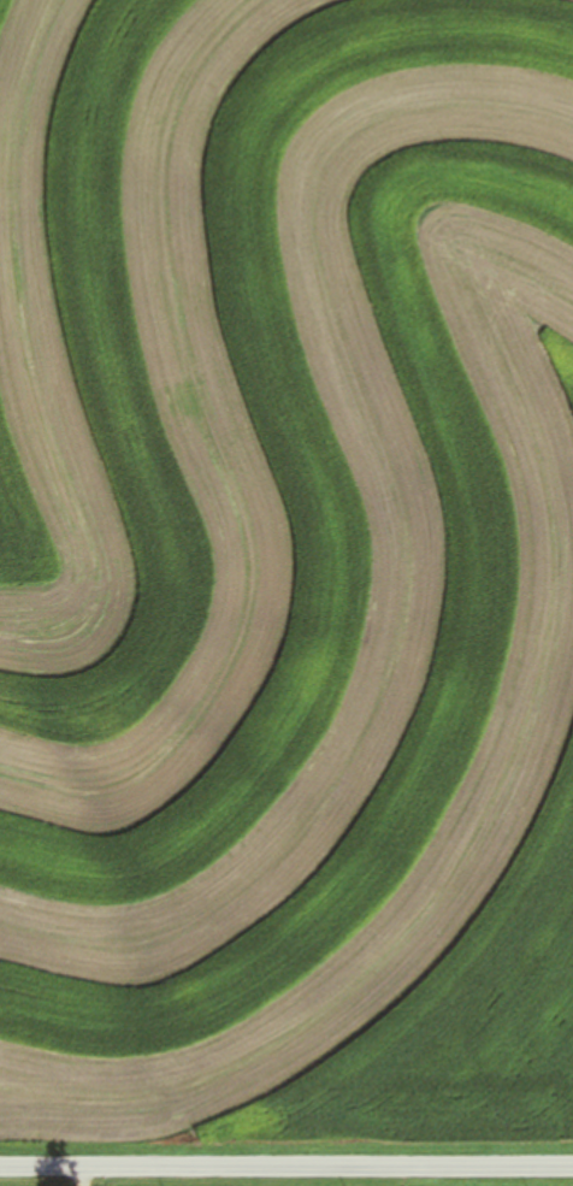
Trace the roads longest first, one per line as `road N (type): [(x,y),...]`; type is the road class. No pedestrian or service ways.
road 1 (residential): [(0,1171),(572,1169)]

